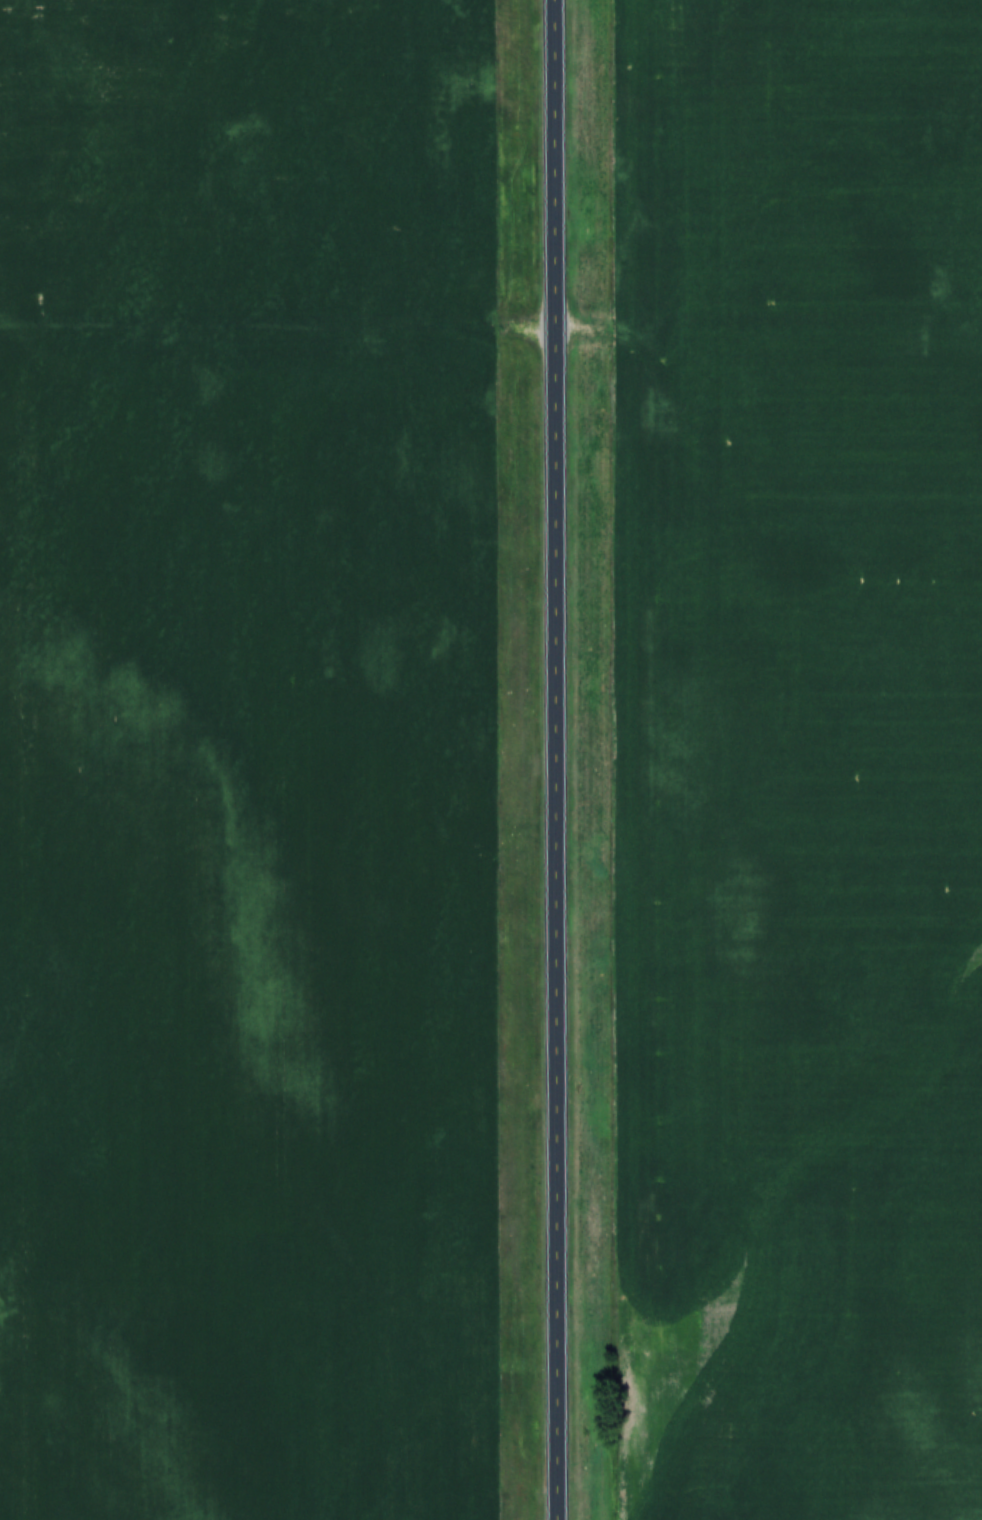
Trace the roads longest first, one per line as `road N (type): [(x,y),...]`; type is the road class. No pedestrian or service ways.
road 1 (secondary): [(566,1519),(561,0)]

